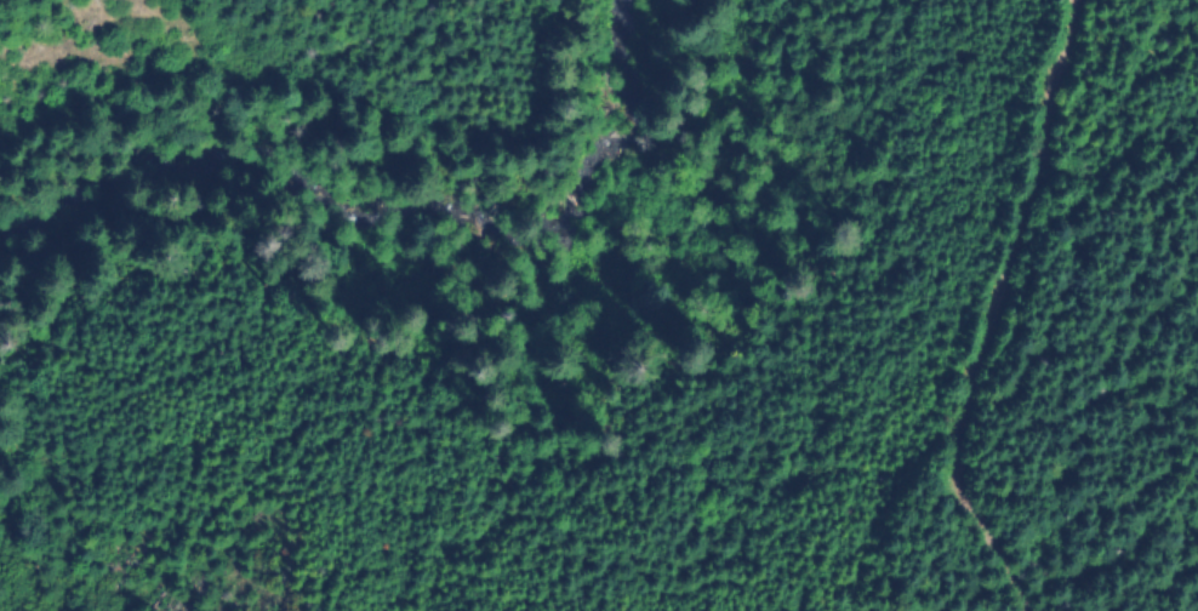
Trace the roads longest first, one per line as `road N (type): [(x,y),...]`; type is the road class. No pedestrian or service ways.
road 1 (track): [(1064,0),(982,245),(970,459),(1037,610)]

